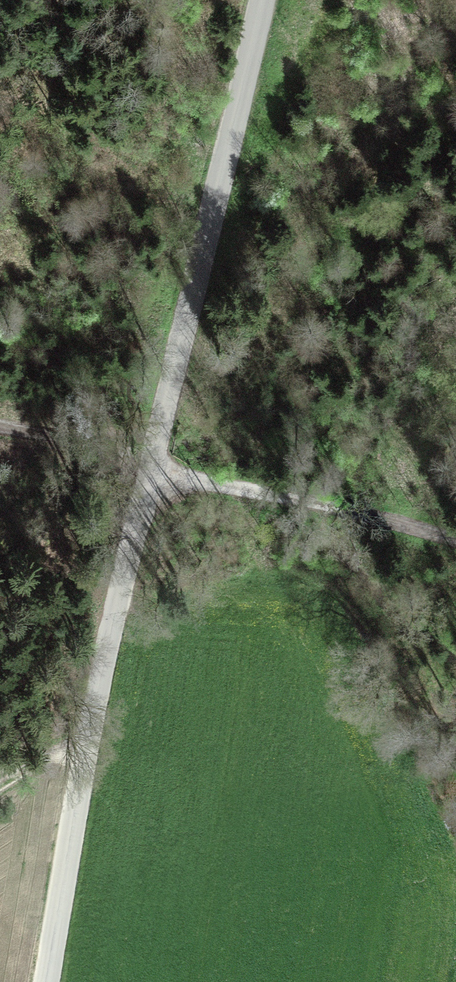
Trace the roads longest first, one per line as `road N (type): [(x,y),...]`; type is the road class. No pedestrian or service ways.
road 1 (unclassified): [(50,981),(86,739),(262,0)]
road 2 (track): [(455,535),(151,460)]
road 3 (track): [(0,426),(151,460)]

